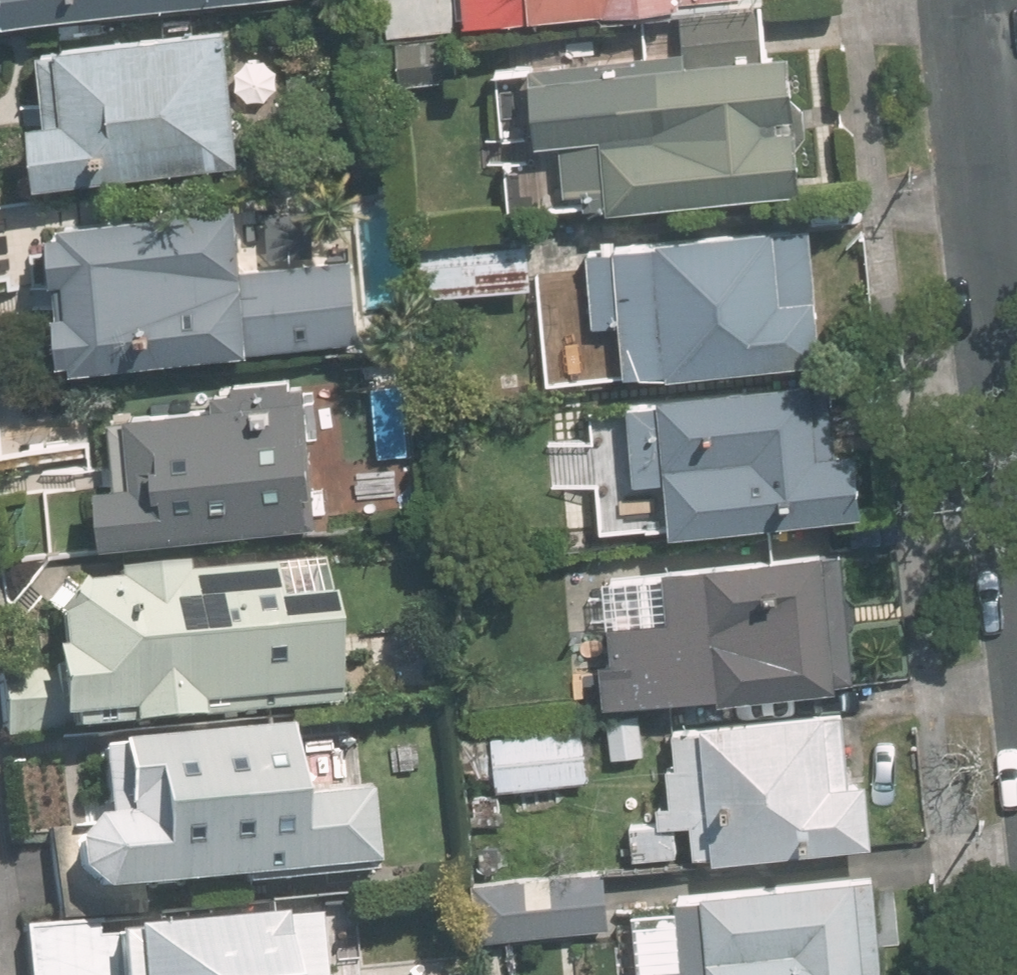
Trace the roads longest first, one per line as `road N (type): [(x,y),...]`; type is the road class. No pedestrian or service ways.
road 1 (residential): [(978,0),(1016,373)]

